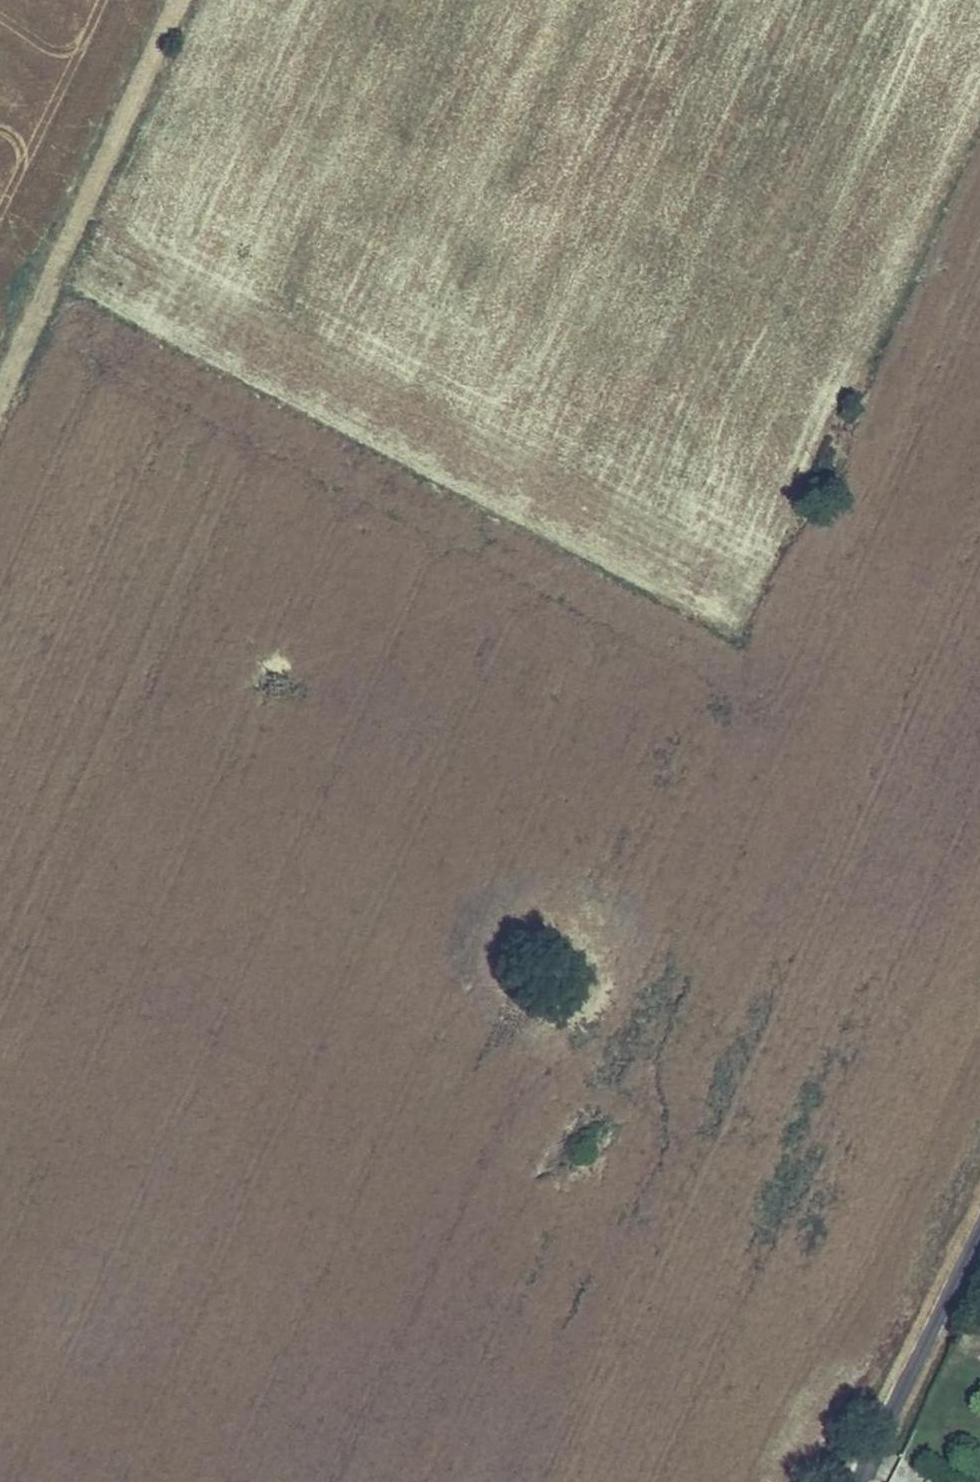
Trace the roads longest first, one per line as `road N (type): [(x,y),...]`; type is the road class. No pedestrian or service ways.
road 1 (track): [(174,0),(0,376)]
road 2 (unclassified): [(856,1481),(979,1222)]

